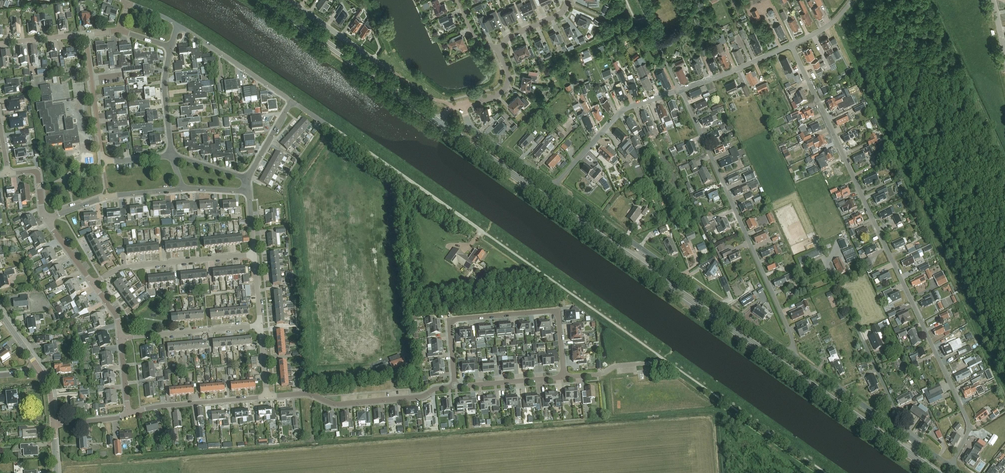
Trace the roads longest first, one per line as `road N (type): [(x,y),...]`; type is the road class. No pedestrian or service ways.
road 1 (secondary): [(936,472),(438,123)]
road 2 (residential): [(950,466),(968,425),(790,46)]
road 3 (residential): [(790,354),(553,186)]
road 4 (residential): [(790,354),(789,330),(680,90)]
road 5 (residential): [(563,378),(558,319),(548,312),(451,322),(455,388)]
road 6 (residential): [(485,233),(292,102)]
road 7 (secondary): [(438,123),(264,0)]
road 8 (residential): [(266,398),(307,394),(334,405),(455,388)]
road 9 (residential): [(900,431),(830,270)]
road 10 (residential): [(93,286),(124,269),(254,256)]
road 11 (residential): [(553,186),(623,111),(680,90)]
road 12 (residential): [(182,190),(107,197),(45,220)]
road 13 (residential): [(120,339),(260,327)]
road 14 (residential): [(127,416),(266,398)]
road 15 (residential): [(292,102),(178,25)]
road 16 (residential): [(900,431),(790,354)]
road 17 (residential): [(106,163),(85,35)]
road 18 (residential): [(553,186),(478,133),(460,106)]

